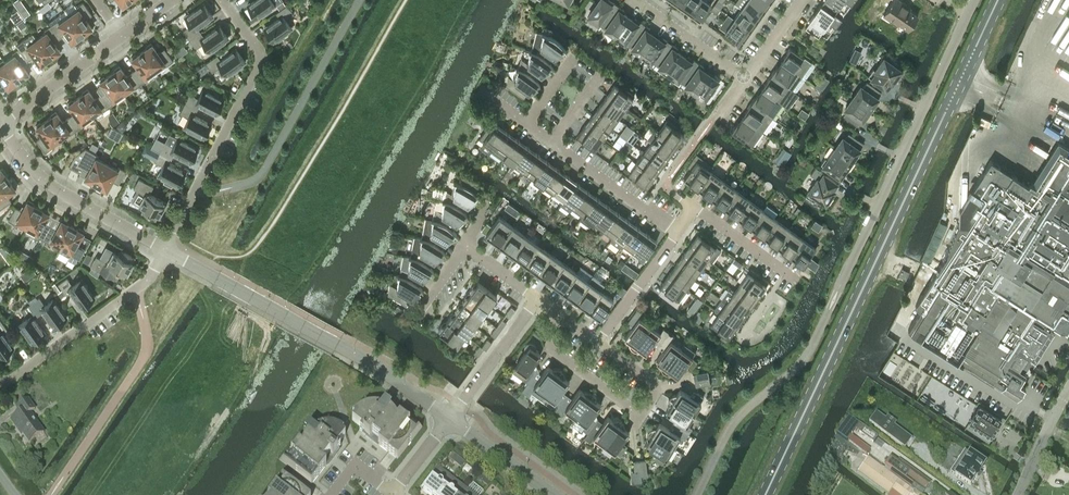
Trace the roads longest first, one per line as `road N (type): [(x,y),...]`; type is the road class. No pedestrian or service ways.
road 1 (primary): [(765,494),(998,0)]
road 2 (unclassified): [(834,300),(974,0)]
road 3 (residential): [(165,250),(264,58),(222,0)]
road 4 (residential): [(560,316),(548,333),(550,348),(641,414),(659,387),(597,341)]
road 5 (residential): [(165,250),(136,290),(0,383)]
road 6 (tertiary): [(165,250),(50,186),(0,125)]
road 7 (tertiary): [(165,250),(344,347)]
road 8 (residential): [(677,230),(693,207),(797,280)]
road 9 (residential): [(677,230),(551,140)]
road 10 (residential): [(0,123),(122,36)]
road 11 (residential): [(449,419),(538,299)]
road 12 (residential): [(597,341),(677,230)]
road 13 (residential): [(744,77),(635,0)]
road 14 (tertiary): [(555,494),(449,419)]
road 15 (tertiary): [(449,419),(344,347)]

